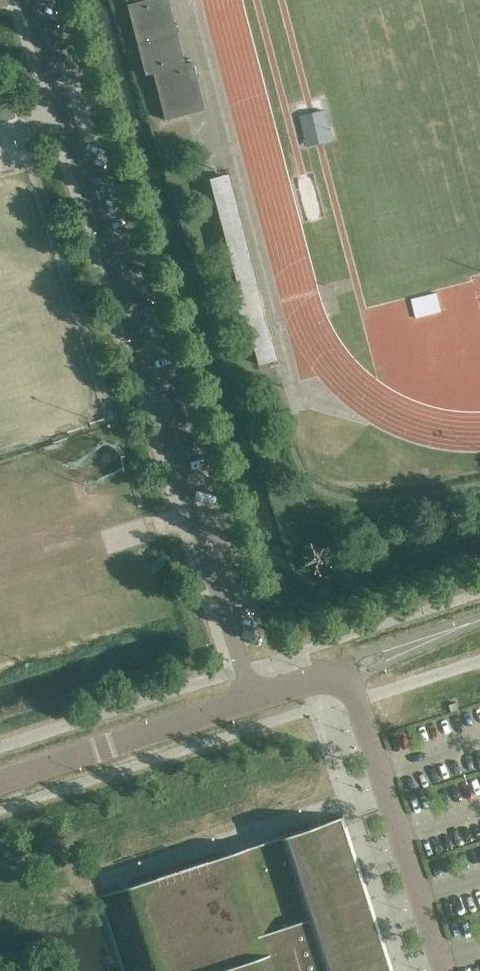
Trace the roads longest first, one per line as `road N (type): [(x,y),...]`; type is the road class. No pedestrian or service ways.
road 1 (unclassified): [(25,0),(255,701)]
road 2 (unclassified): [(255,701),(327,679),(358,699),(447,970)]
road 3 (unclassified): [(0,781),(255,701)]

